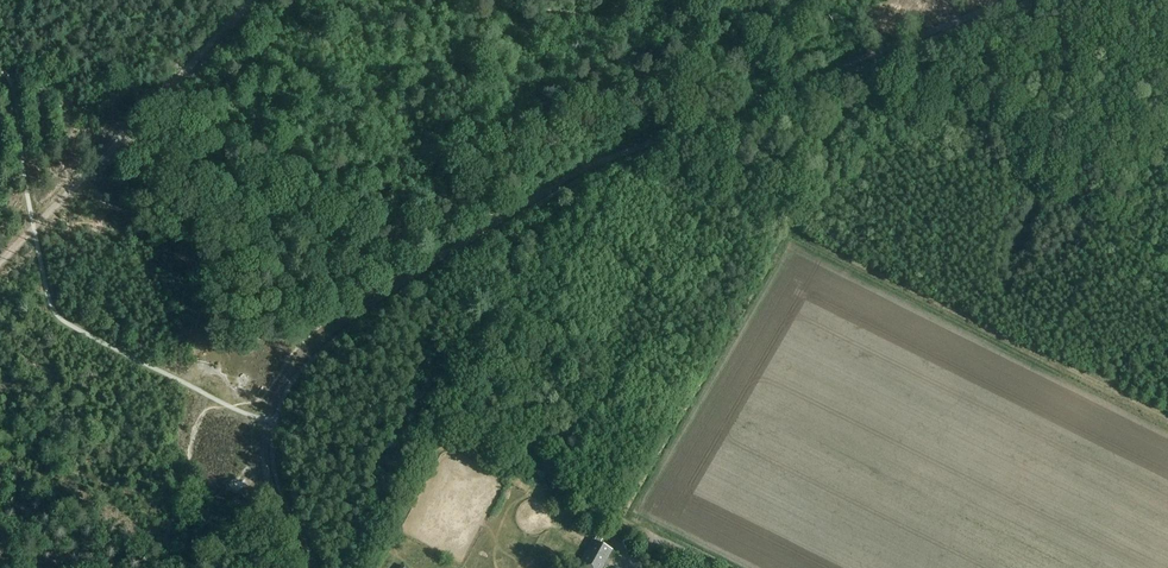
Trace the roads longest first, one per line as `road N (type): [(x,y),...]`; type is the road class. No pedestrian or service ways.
road 1 (track): [(1013,0),(576,172),(398,284)]
road 2 (track): [(306,567),(269,489),(263,457),(269,399),(334,327),(398,284)]
road 3 (track): [(548,480),(571,412),(558,390),(467,317),(412,287)]
road 4 (track): [(548,480),(723,567)]
road 5 (track): [(251,0),(126,135)]
road 6 (track): [(165,567),(167,532),(212,397)]
road 7 (track): [(119,141),(0,264)]
road 8 (track): [(274,213),(126,135)]
road 9 (track): [(398,284),(274,213)]
road 10 (track): [(119,141),(5,70)]

